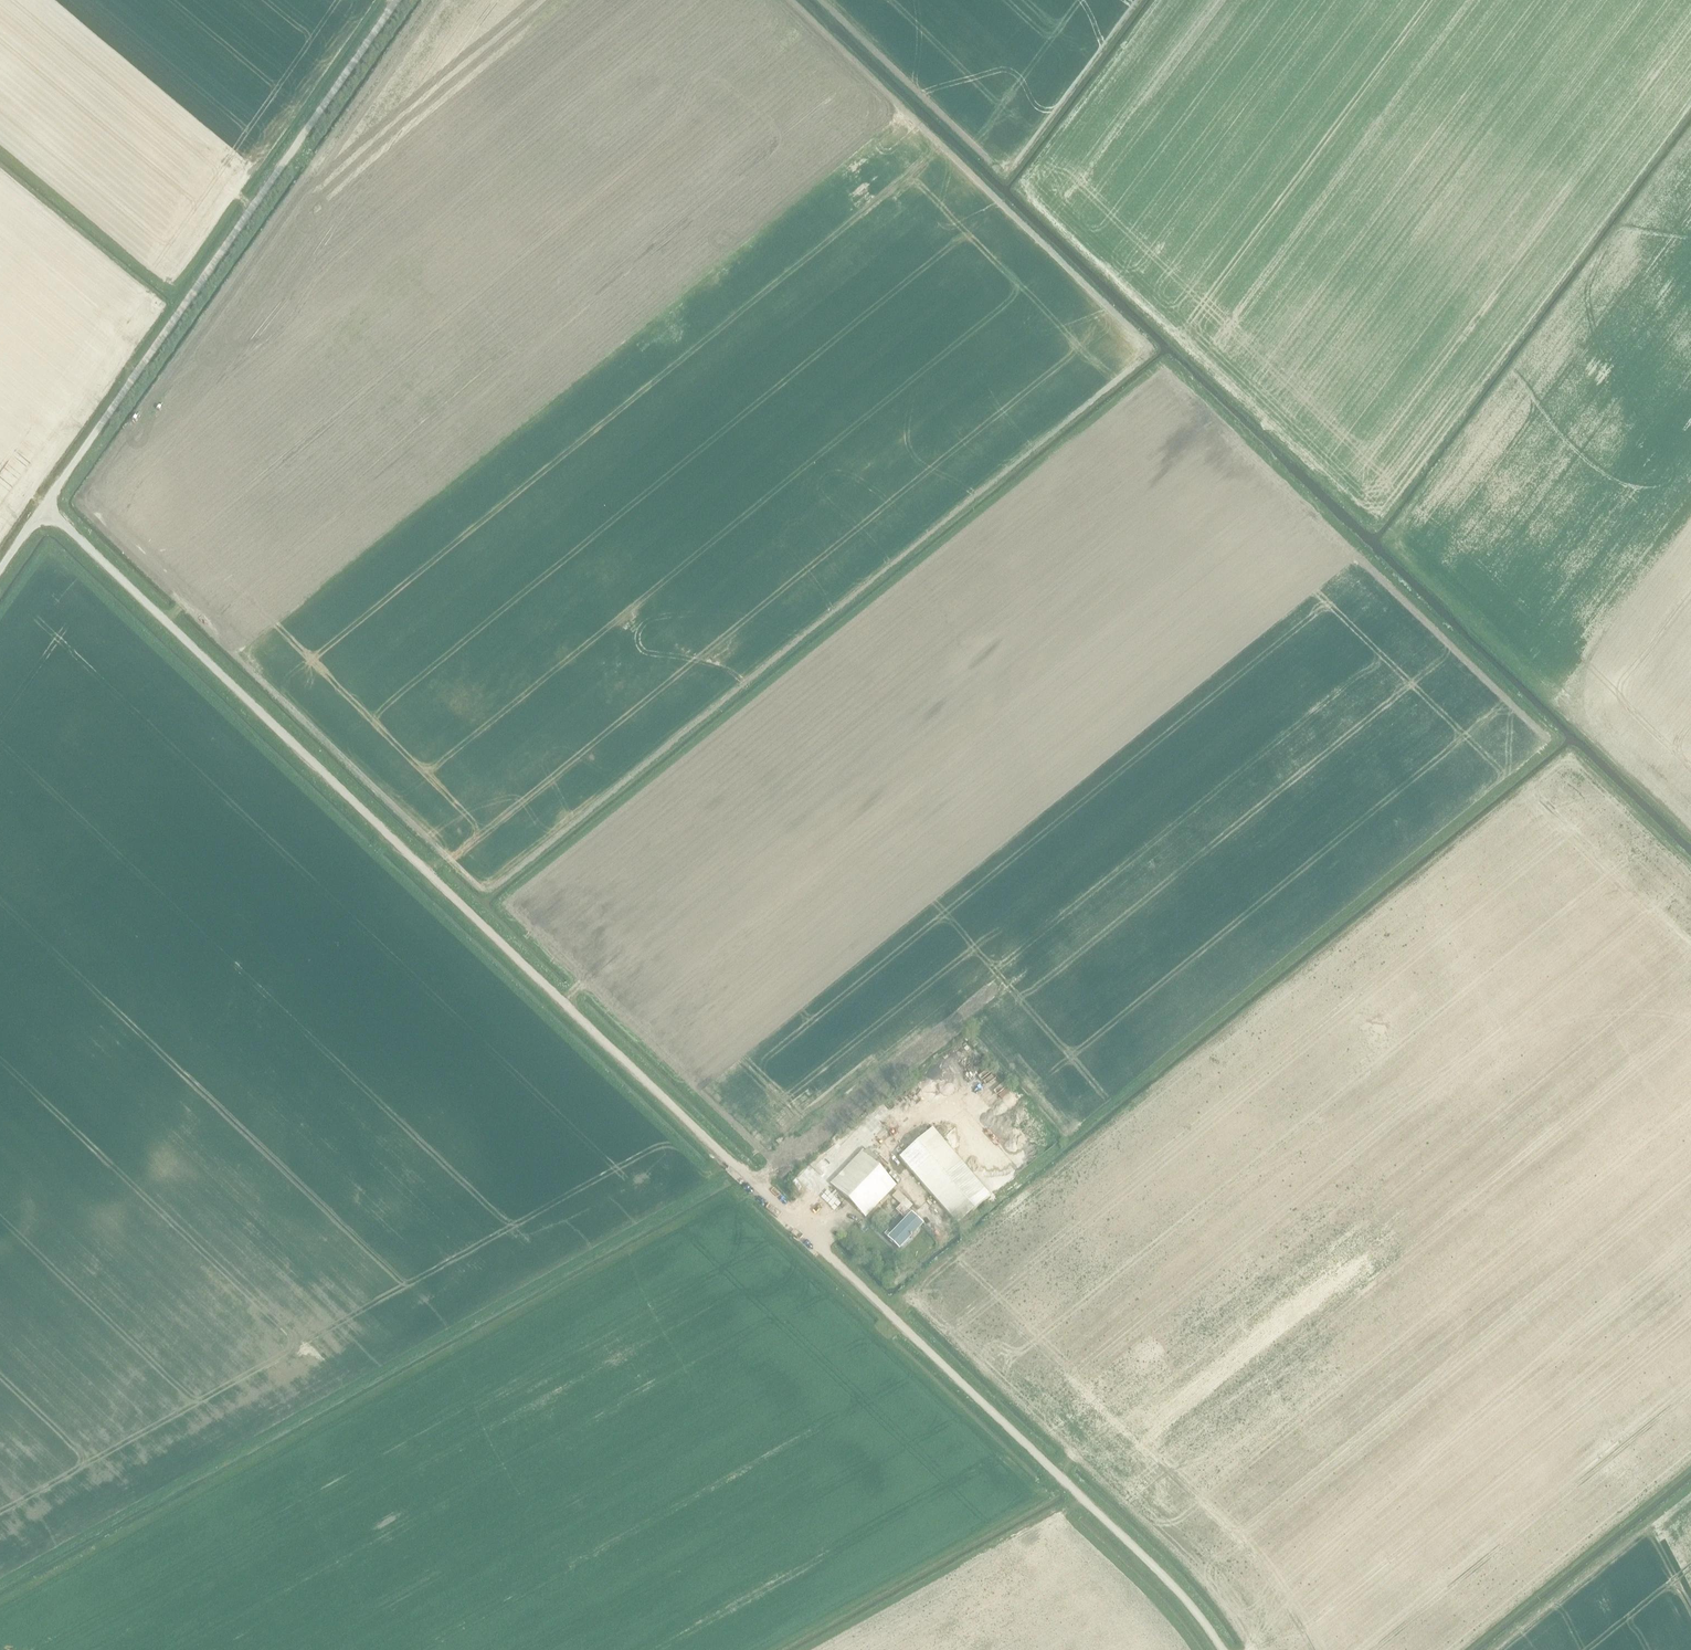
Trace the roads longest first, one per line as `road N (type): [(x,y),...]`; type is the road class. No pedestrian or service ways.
road 1 (unclassified): [(1223,1649),(1181,1598),(796,1224),(45,509)]
road 2 (unclassified): [(45,509),(399,0)]

